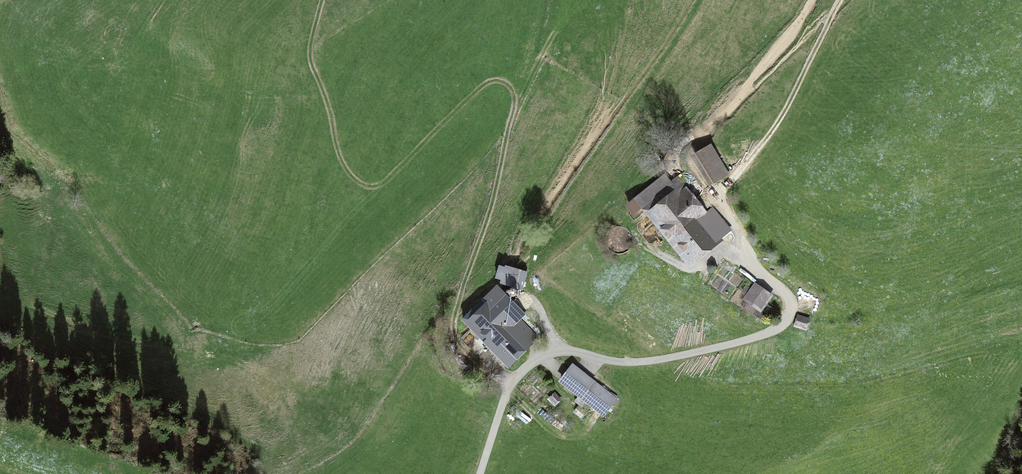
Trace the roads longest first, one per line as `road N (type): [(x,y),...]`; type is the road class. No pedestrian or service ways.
road 1 (track): [(511,384),(470,357),(454,324),(495,199),(515,106),(511,88),(482,86),(393,175),(365,185),(339,155),(312,64),(322,0)]
road 2 (track): [(716,195),(754,264),(791,300),(784,323),(756,337),(646,361),(568,351),(538,359),(511,384),(480,473)]
road 3 (track): [(812,0),(690,149),(716,195)]
road 4 (track): [(839,0),(774,130),(716,195)]

